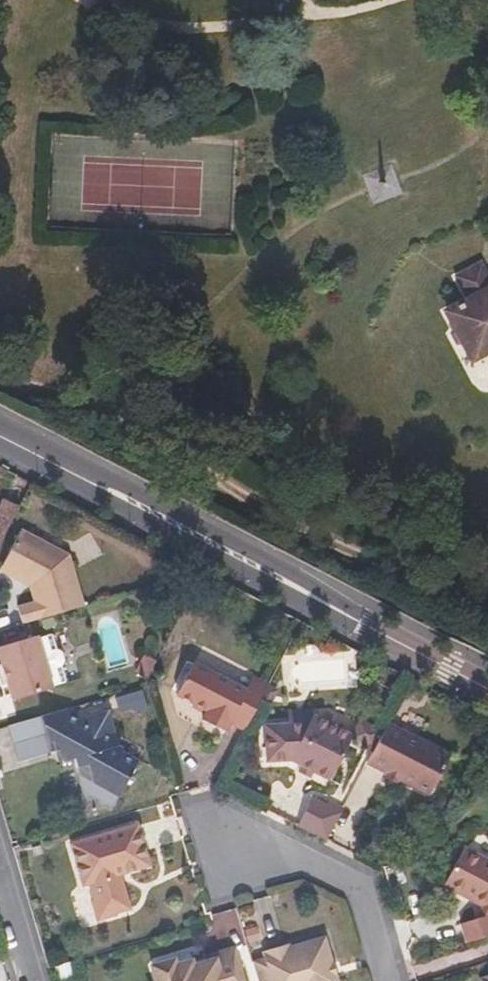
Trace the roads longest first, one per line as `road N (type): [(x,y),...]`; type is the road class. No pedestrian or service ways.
road 1 (tertiary): [(487,689),(0,436)]
road 2 (residential): [(385,980),(358,883),(237,832)]

